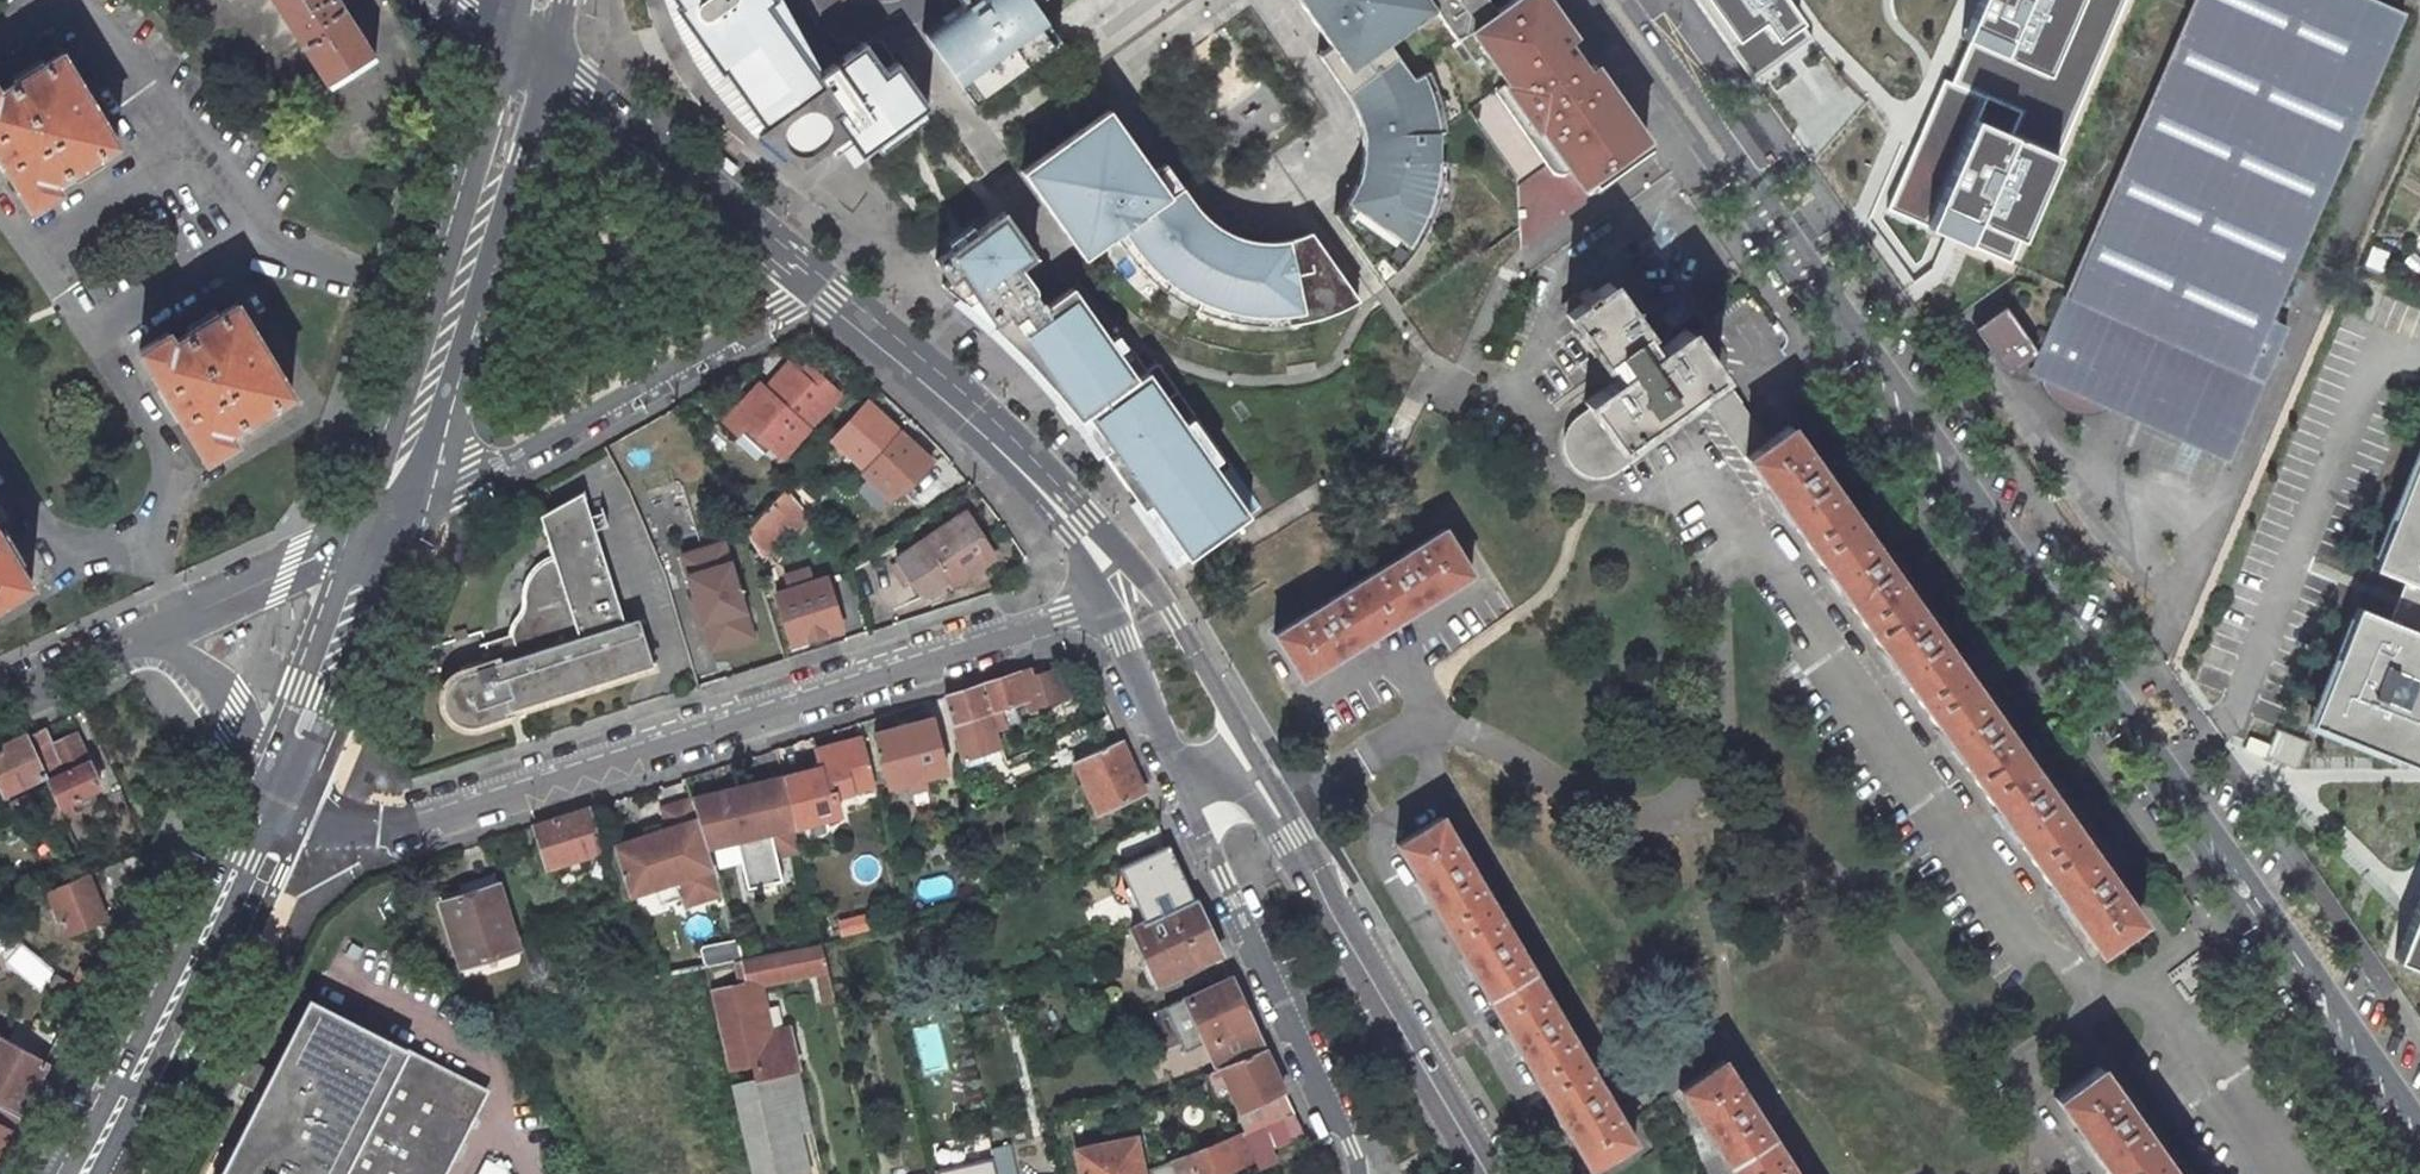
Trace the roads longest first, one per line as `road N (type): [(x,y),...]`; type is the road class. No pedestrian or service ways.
road 1 (unclassified): [(2419,1141),(1610,0)]
road 2 (residential): [(255,838),(329,835),(616,752),(1030,626),(1097,594)]
road 3 (tertiary): [(386,530),(532,45)]
road 4 (residential): [(386,530),(823,288)]
road 5 (residential): [(1493,1173),(1282,818)]
road 6 (residential): [(1194,804),(1357,1173)]
road 7 (residential): [(532,45),(823,288)]
road 8 (tertiary): [(84,1173),(255,838)]
road 9 (tertiary): [(255,838),(386,530)]
road 10 (residential): [(386,530),(125,643)]
road 11 (residential): [(1265,772),(1172,618),(1115,549)]
road 12 (unclassified): [(125,643),(181,656),(234,710),(255,838)]
road 13 (residential): [(823,288),(1021,460)]
road 14 (residential): [(1097,594),(1170,744)]
road 15 (residential): [(1021,460),(1097,594)]
road 16 (residential): [(125,643),(0,699)]
road 17 (residential): [(1115,549),(1072,498),(1021,460)]

